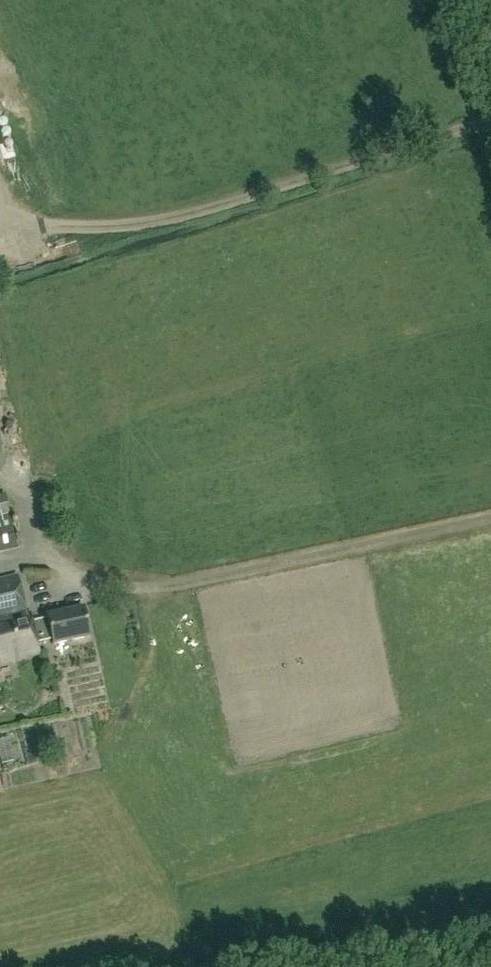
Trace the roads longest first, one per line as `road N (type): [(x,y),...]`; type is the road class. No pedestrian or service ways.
road 1 (unclassified): [(47,252),(490,120)]

